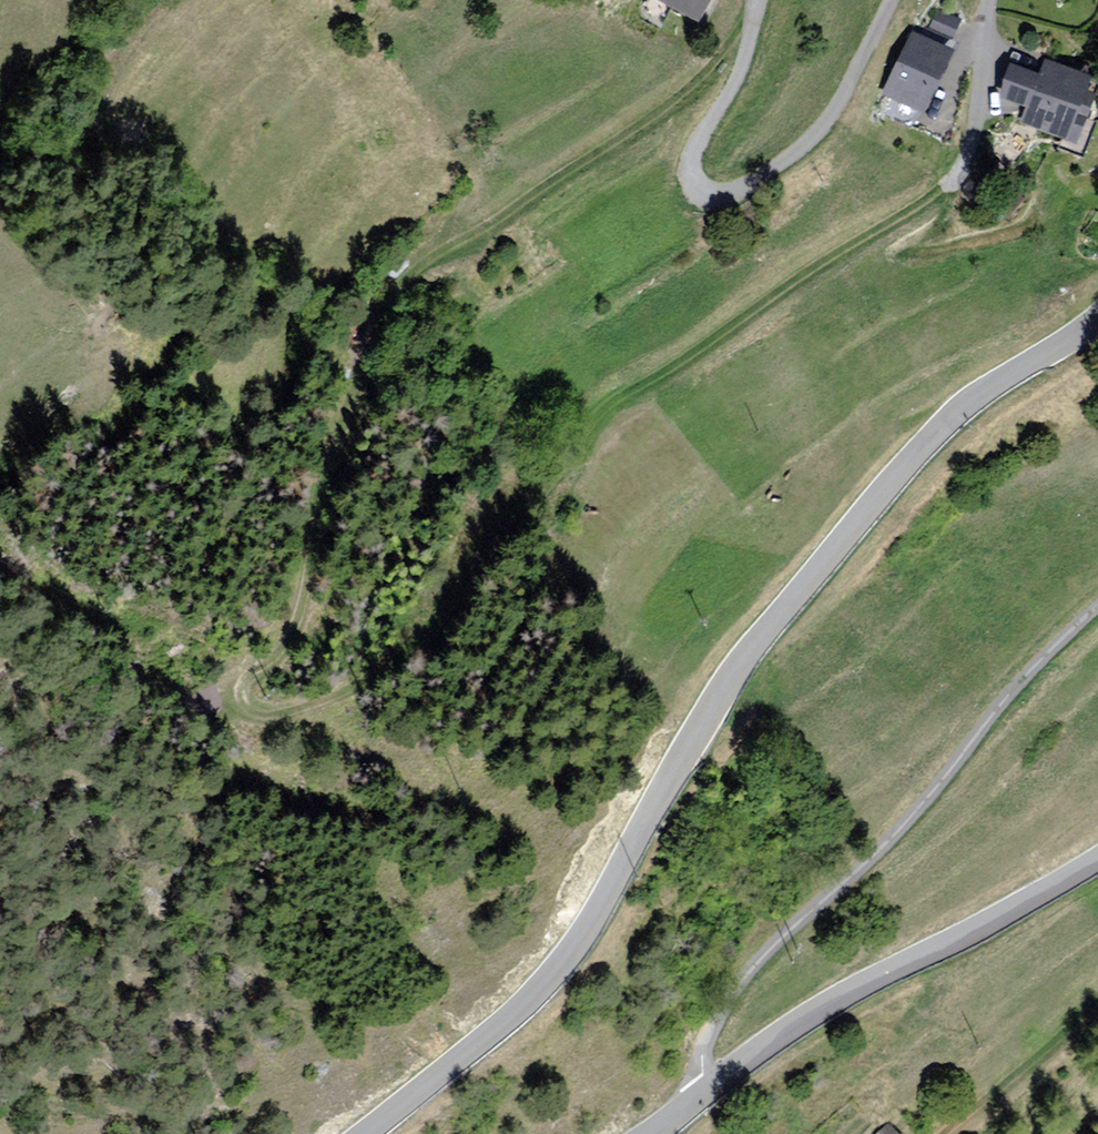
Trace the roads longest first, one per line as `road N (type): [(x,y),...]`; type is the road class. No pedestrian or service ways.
road 1 (track): [(773,7),(704,83),(408,281),(375,336),(318,605),(300,644),(260,675),(250,699),(274,715),(351,697),(433,642),(509,549)]
road 2 (unclassified): [(1097,324),(974,399),(933,436),(739,665),(572,952),(518,1010),(364,1133)]
road 3 (residential): [(1097,618),(1042,669),(919,818),(779,944),(706,1040),(702,1069),(712,1089)]
road 4 (residential): [(776,0),(749,78),(702,156),(712,196),(762,186),(845,116),(899,0)]
road 5 (unclassified): [(712,1089),(822,1008),(1097,858)]
road 6 (track): [(616,406),(949,192)]
road 7 (track): [(192,0),(108,103)]

